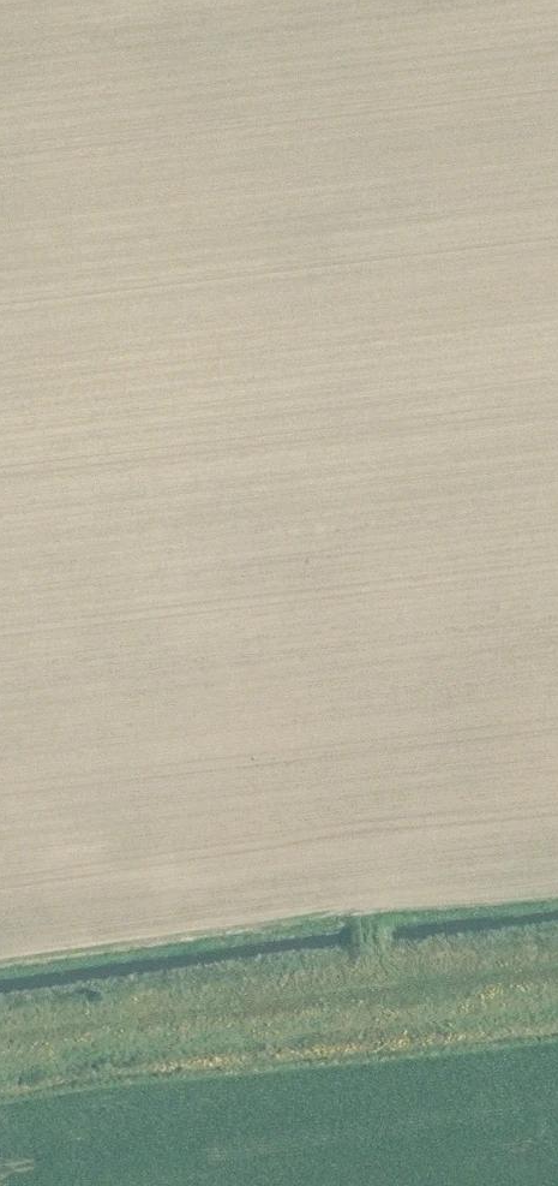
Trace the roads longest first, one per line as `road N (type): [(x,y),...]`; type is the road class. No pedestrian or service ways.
road 1 (track): [(0,1046),(557,983)]

